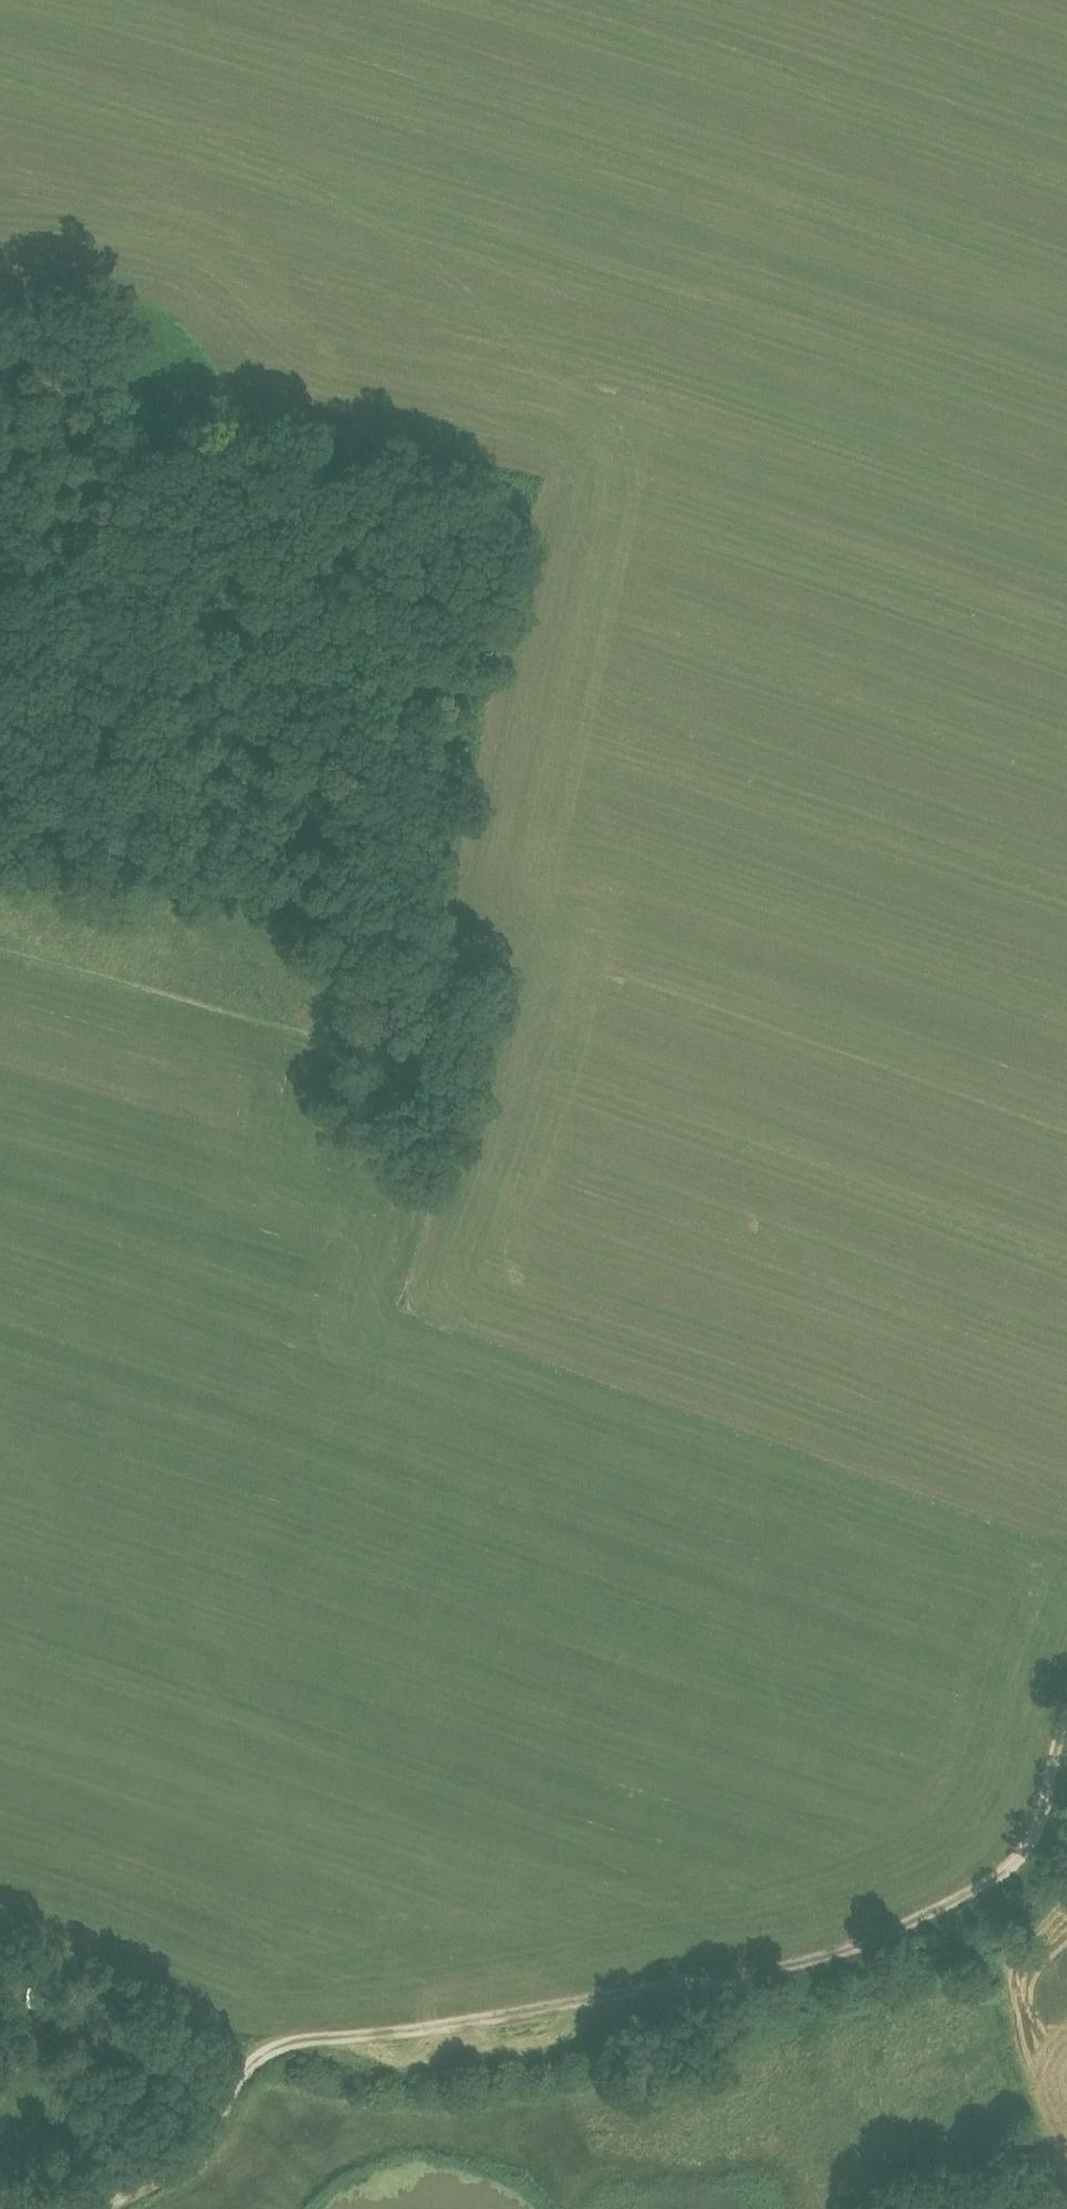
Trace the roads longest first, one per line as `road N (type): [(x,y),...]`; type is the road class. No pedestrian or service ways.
road 1 (track): [(1066,1720),(1042,1818),(1024,1852),(995,1879),(888,1936),(786,1967),(275,2045),(238,2077),(210,2135),(189,2157),(87,2208)]

